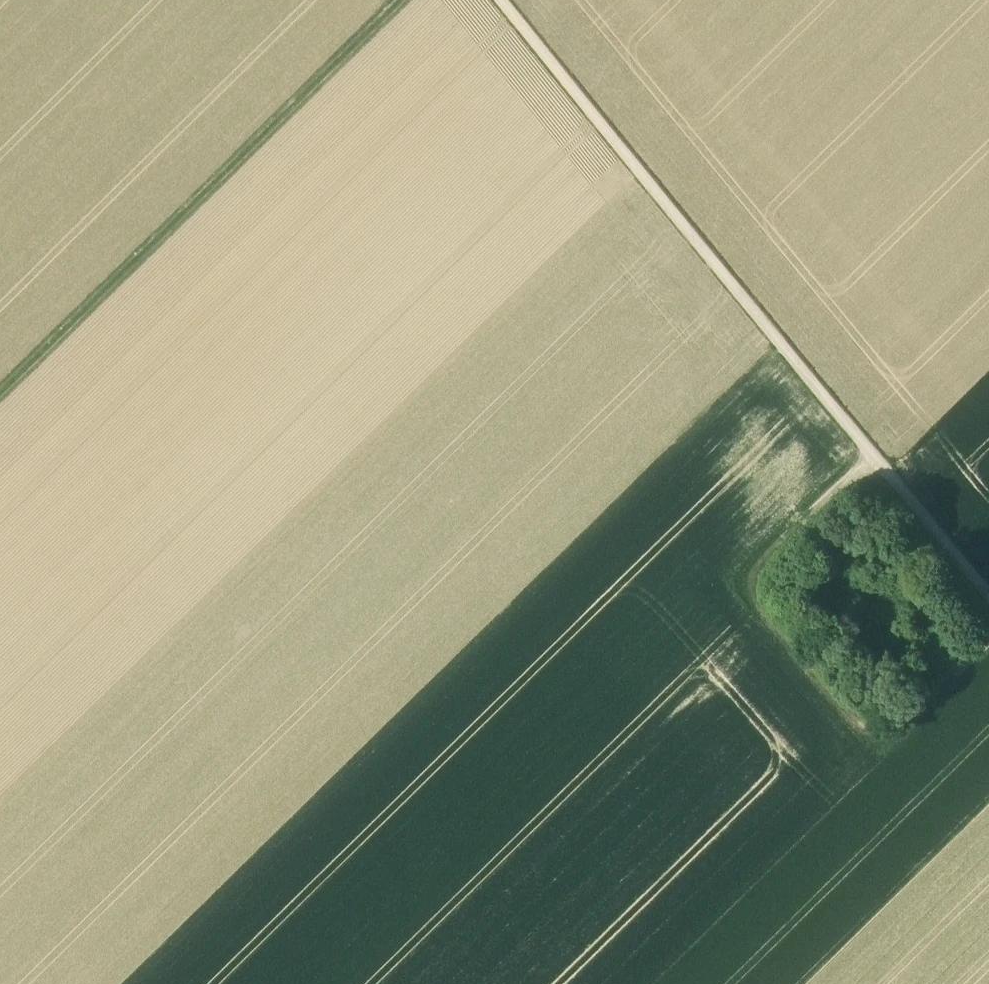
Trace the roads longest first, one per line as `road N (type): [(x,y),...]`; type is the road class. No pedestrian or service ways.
road 1 (track): [(988,591),(502,0)]
road 2 (track): [(402,0),(0,395)]

